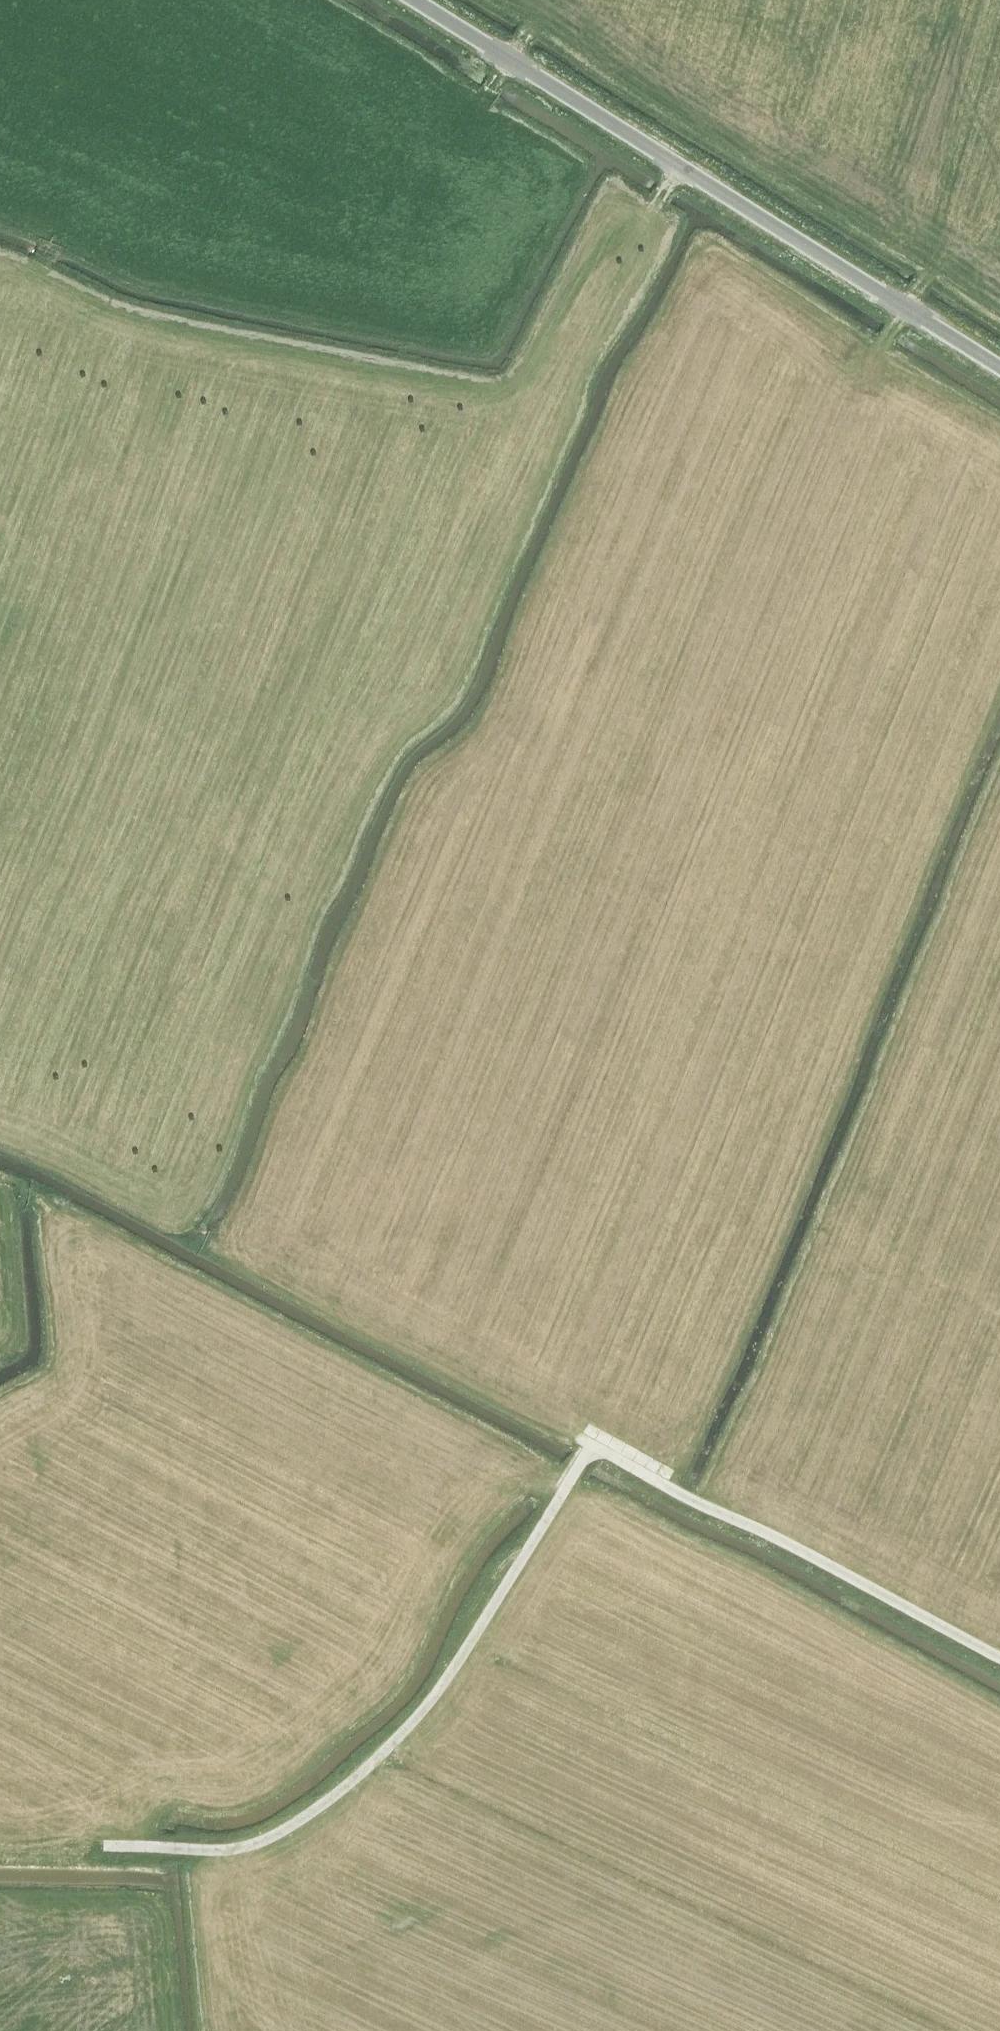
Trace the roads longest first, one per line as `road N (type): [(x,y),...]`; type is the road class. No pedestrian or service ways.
road 1 (track): [(999,1657),(595,1452),(438,1691),(323,1806),(268,1839),(230,1849),(0,1852)]
road 2 (tertiary): [(999,370),(414,0)]

